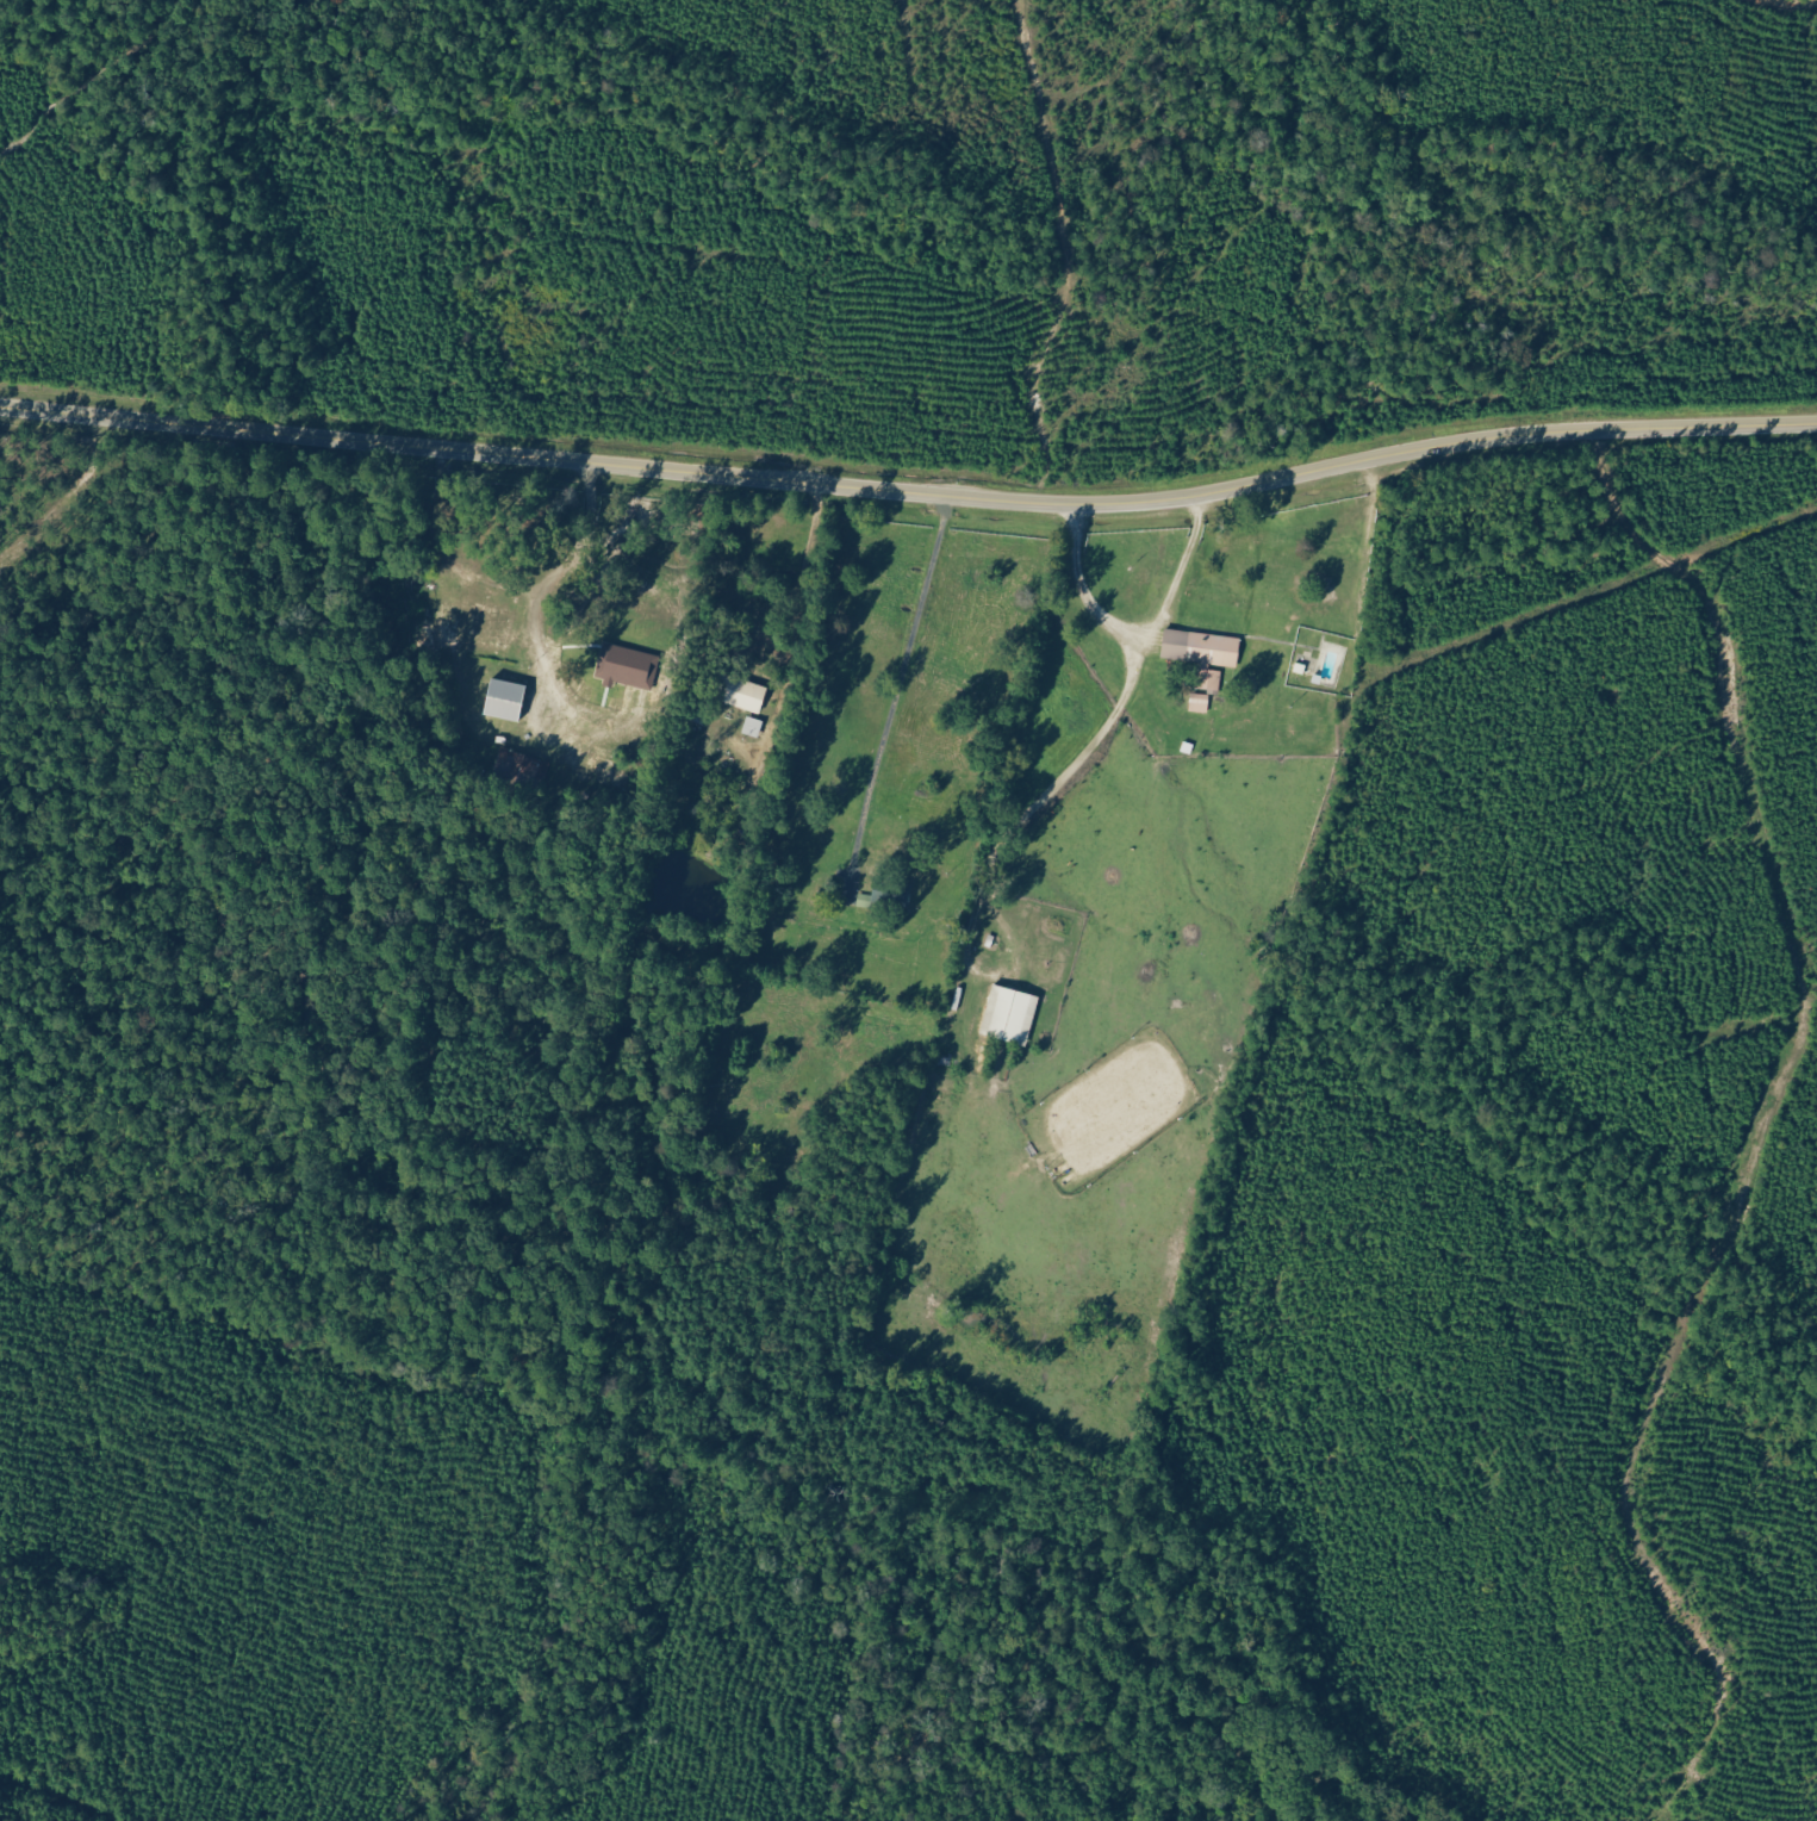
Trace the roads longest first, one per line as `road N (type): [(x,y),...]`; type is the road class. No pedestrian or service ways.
road 1 (tertiary): [(0,409),(1082,505),(1176,498),(1518,436),(1816,424)]

